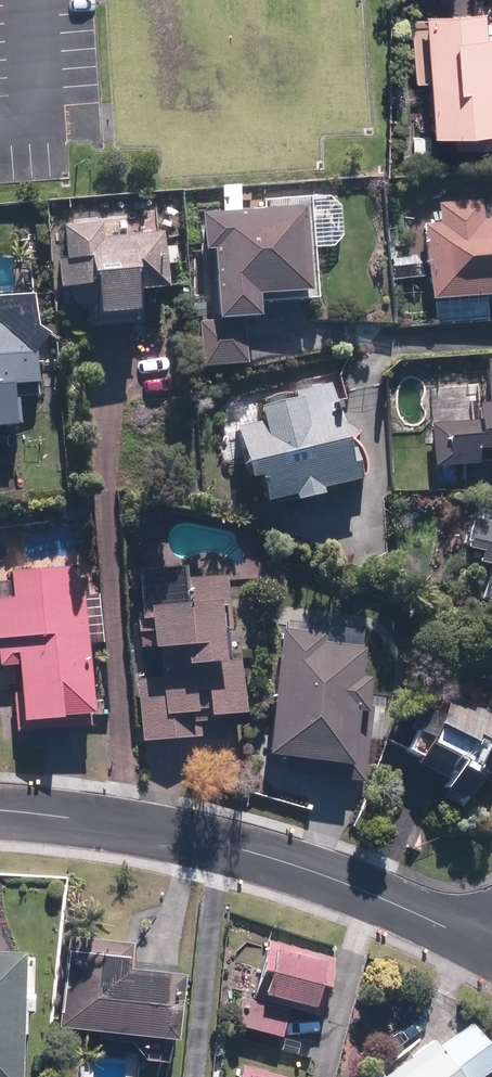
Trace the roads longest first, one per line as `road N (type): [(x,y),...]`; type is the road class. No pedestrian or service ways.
road 1 (residential): [(0,811),(237,850),(336,878),(489,949)]

